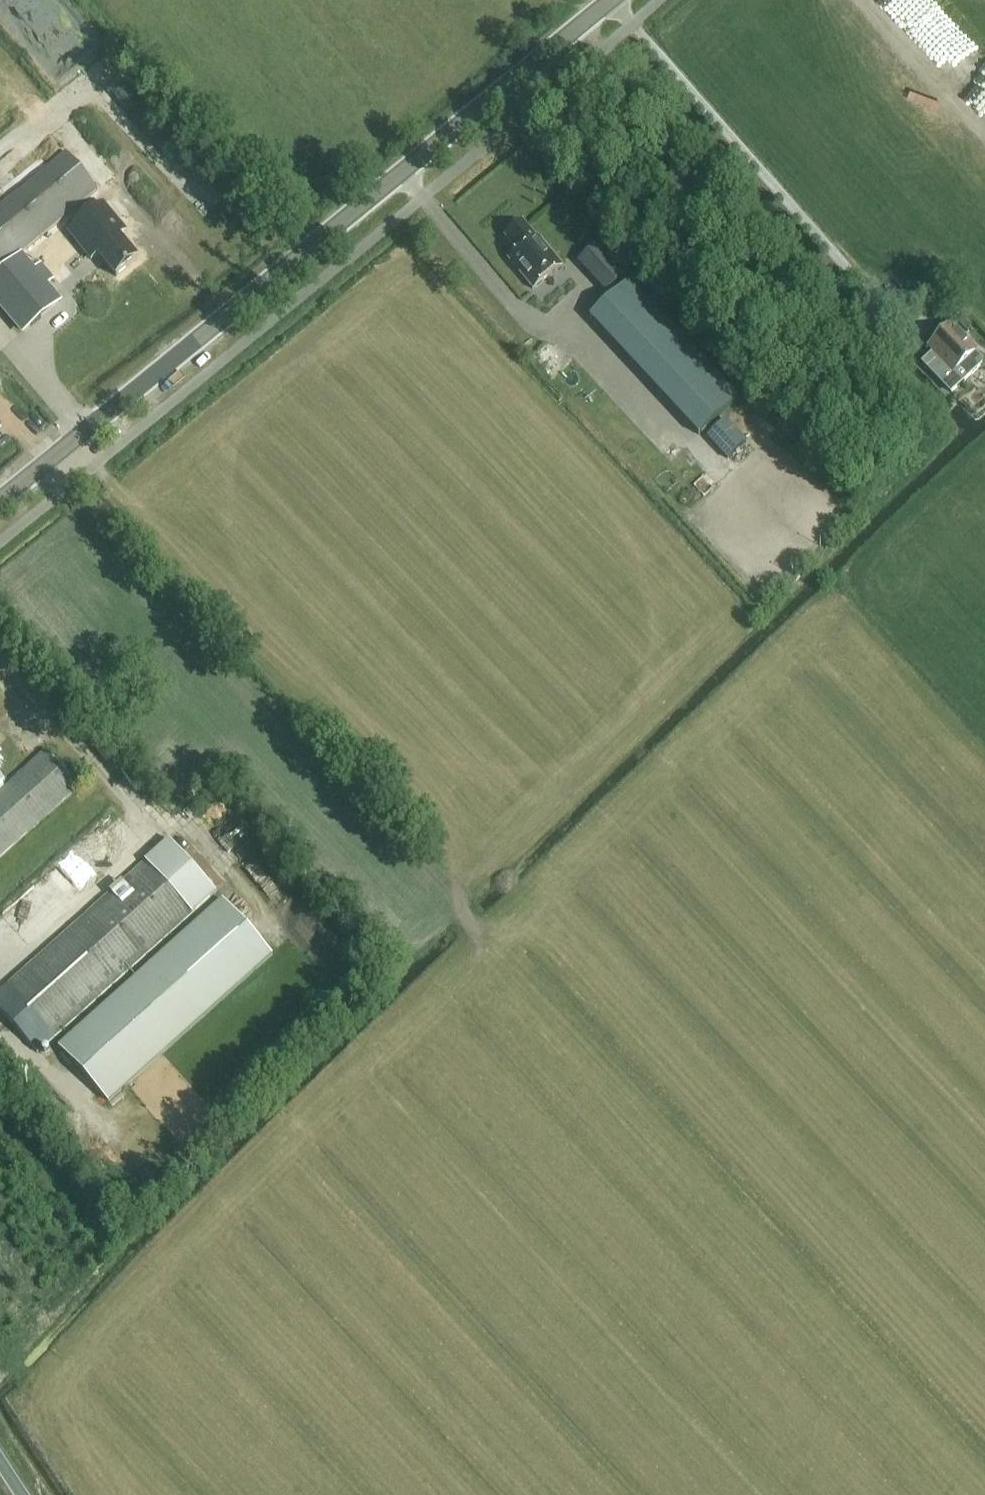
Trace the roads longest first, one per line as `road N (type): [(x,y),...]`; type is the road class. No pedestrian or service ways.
road 1 (tertiary): [(0,502),(610,0)]

